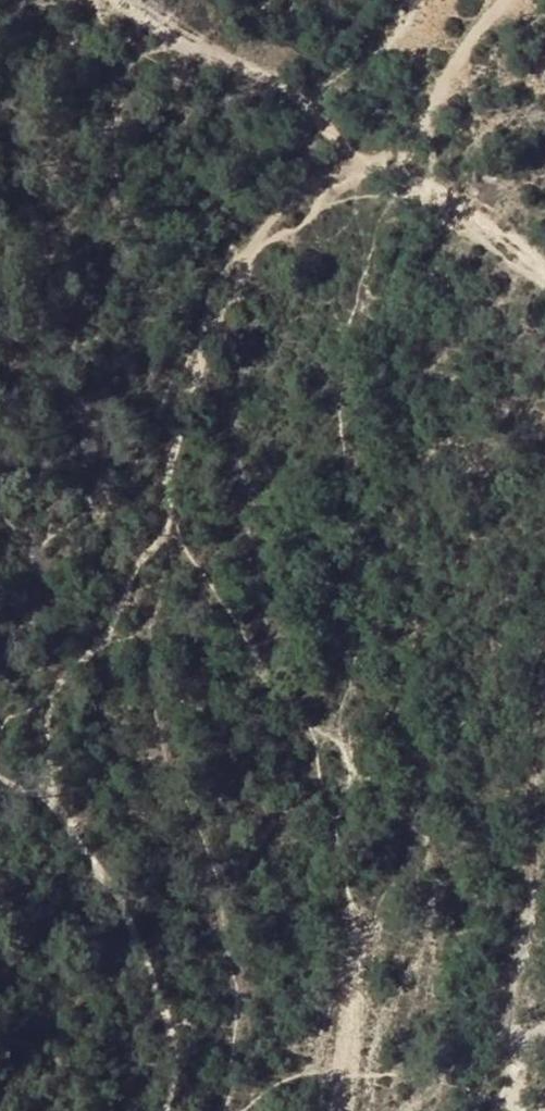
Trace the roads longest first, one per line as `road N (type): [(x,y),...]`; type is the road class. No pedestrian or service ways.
road 1 (track): [(141,1110),(151,1025),(132,956),(44,806),(33,728),(41,683),(145,545),(181,416),(227,307),(278,224),(379,137),(482,0)]
road 2 (track): [(152,0),(379,137),(544,249)]

